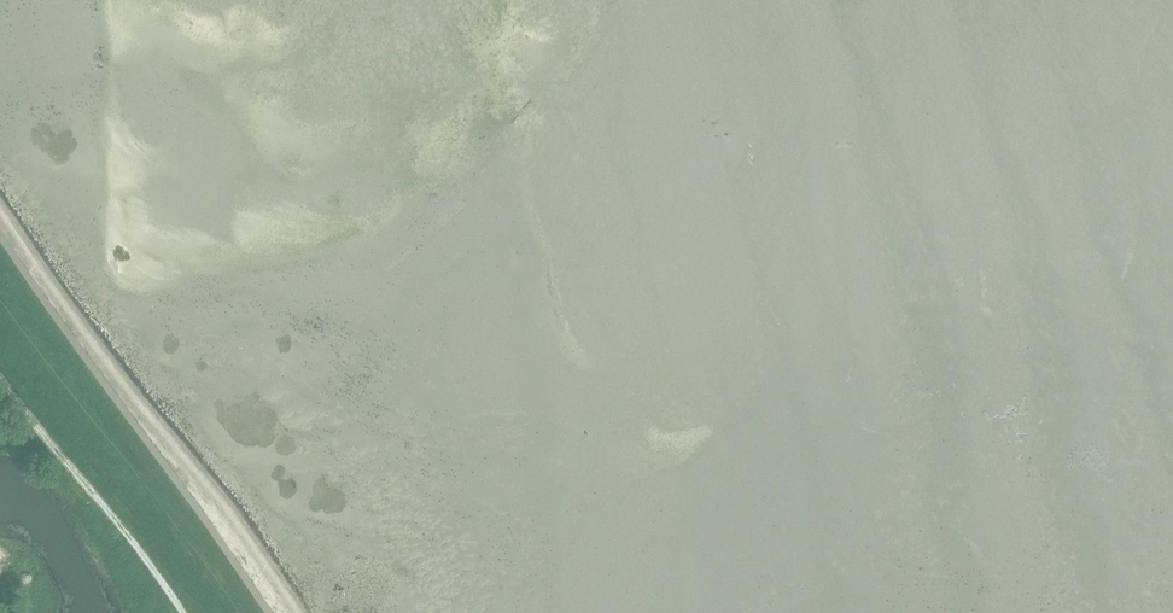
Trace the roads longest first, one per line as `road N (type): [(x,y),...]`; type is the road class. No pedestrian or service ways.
road 1 (track): [(182,612),(0,377)]

